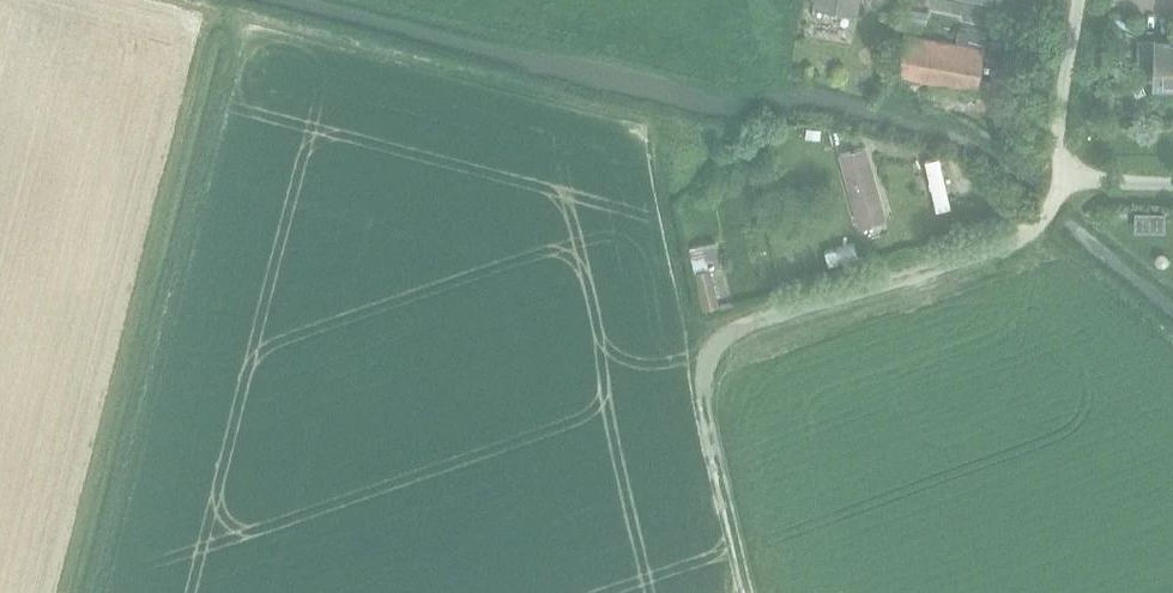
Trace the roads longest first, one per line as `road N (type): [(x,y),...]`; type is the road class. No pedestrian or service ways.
road 1 (track): [(750,592),(702,385),(715,340),(771,314),(1013,239),(1047,211),(1069,175)]
road 2 (residential): [(1172,179),(1069,175),(1056,110),(1077,0)]

